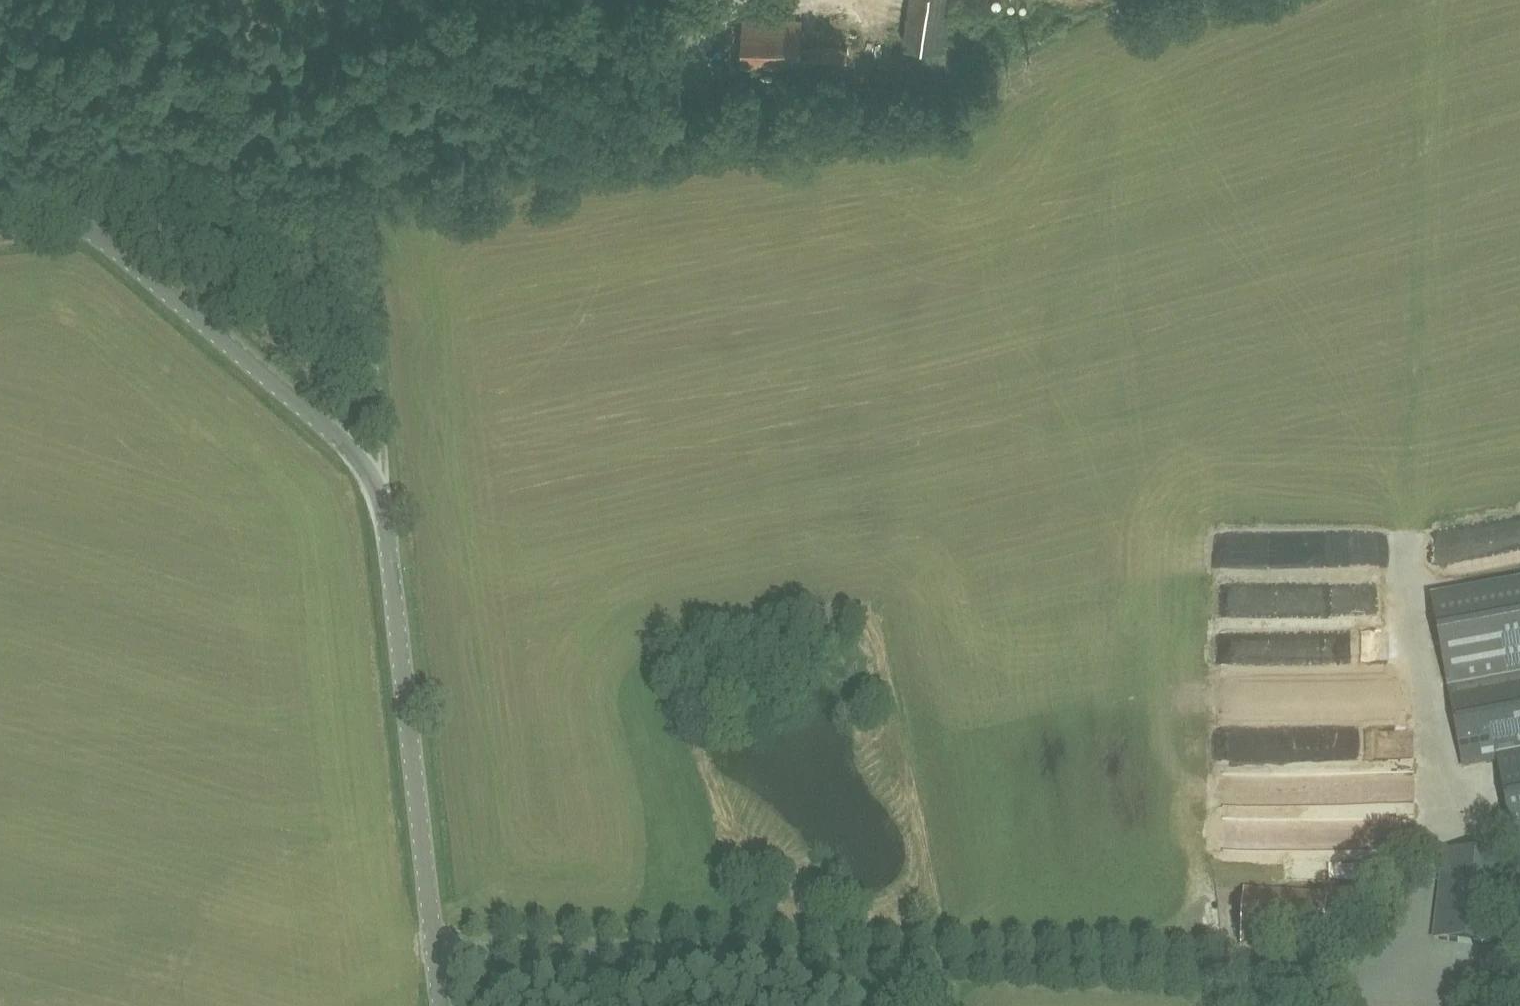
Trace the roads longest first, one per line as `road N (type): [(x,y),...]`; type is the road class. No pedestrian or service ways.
road 1 (tertiary): [(441,1005),(381,498),(350,450),(112,255),(0,184)]

